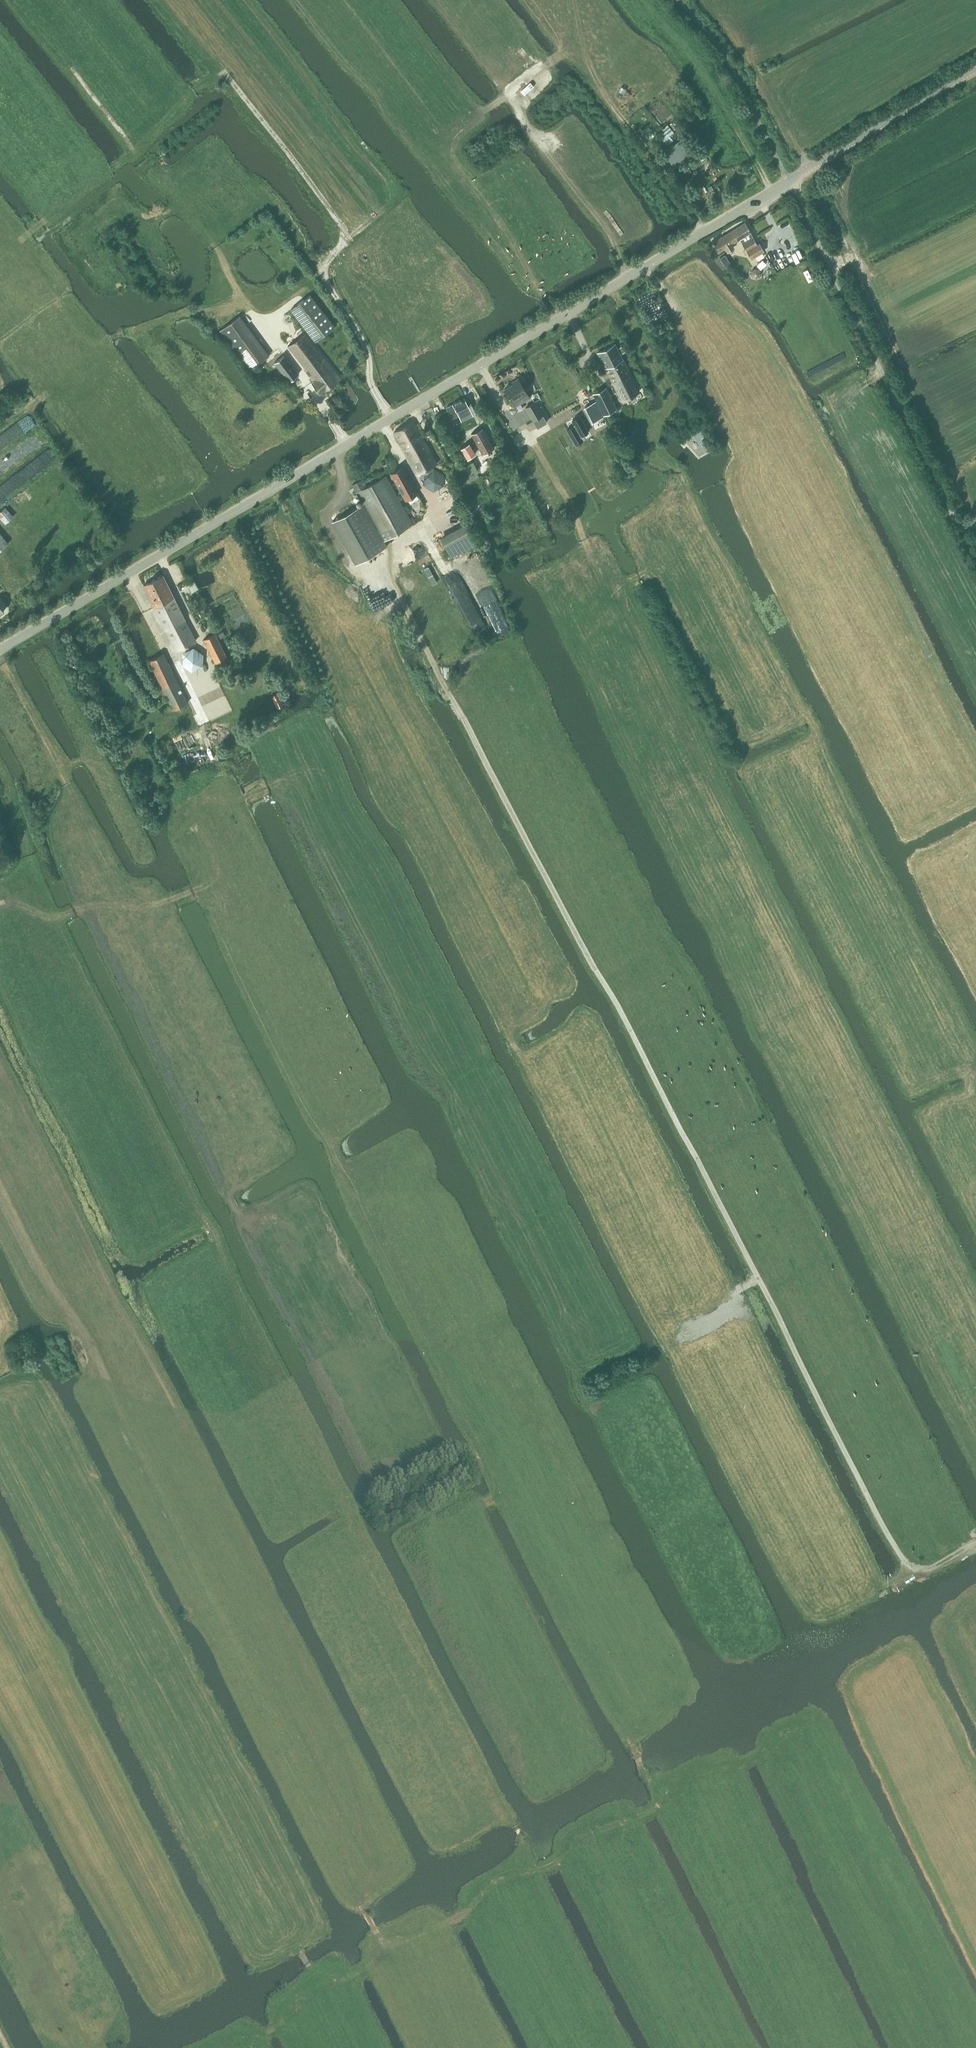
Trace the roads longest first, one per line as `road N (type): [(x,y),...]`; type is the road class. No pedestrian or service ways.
road 1 (track): [(399,547),(388,563),(407,612),(897,1550),(929,1571),(975,1546)]
road 2 (unclassified): [(790,181),(0,649)]
road 3 (unclassified): [(790,181),(975,72)]

